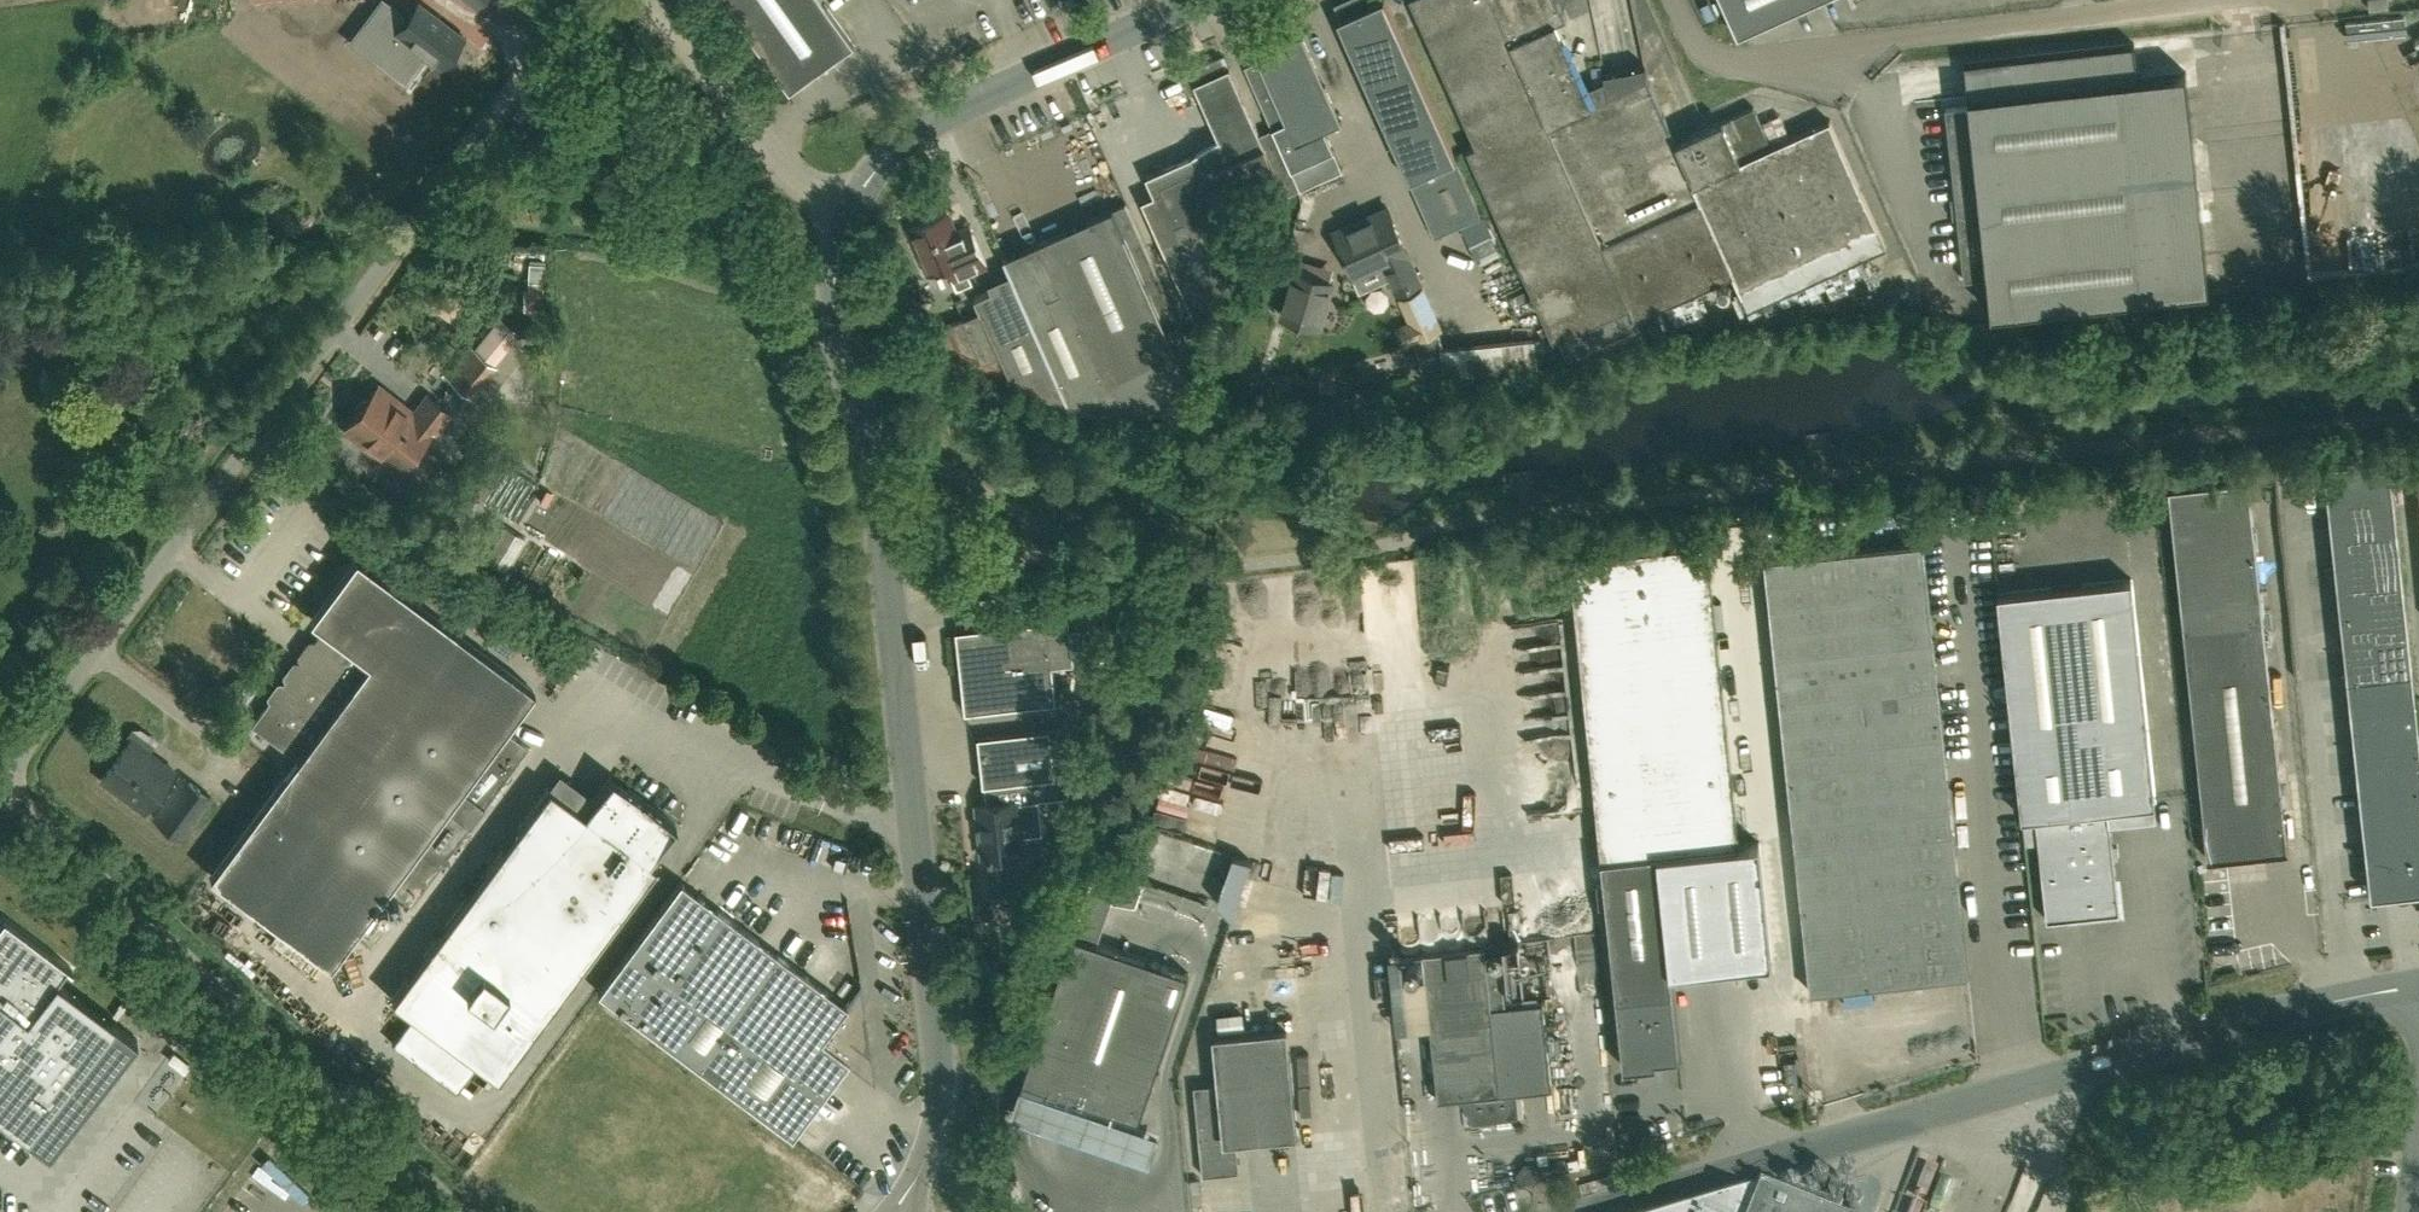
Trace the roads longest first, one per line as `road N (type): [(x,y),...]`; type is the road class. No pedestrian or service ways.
road 1 (tertiary): [(897,1211),(924,1173),(935,1136),(941,1070),(880,529),(837,300),(848,212)]
road 2 (unclassified): [(1,790),(579,0)]
road 3 (unclassified): [(1600,1211),(2290,1012),(2418,987)]
road 4 (unclassified): [(462,1211),(1,790)]
road 5 (tertiary): [(848,212),(913,135),(1201,0)]
road 6 (unclassified): [(848,212),(795,178),(735,111),(705,60),(658,14)]

